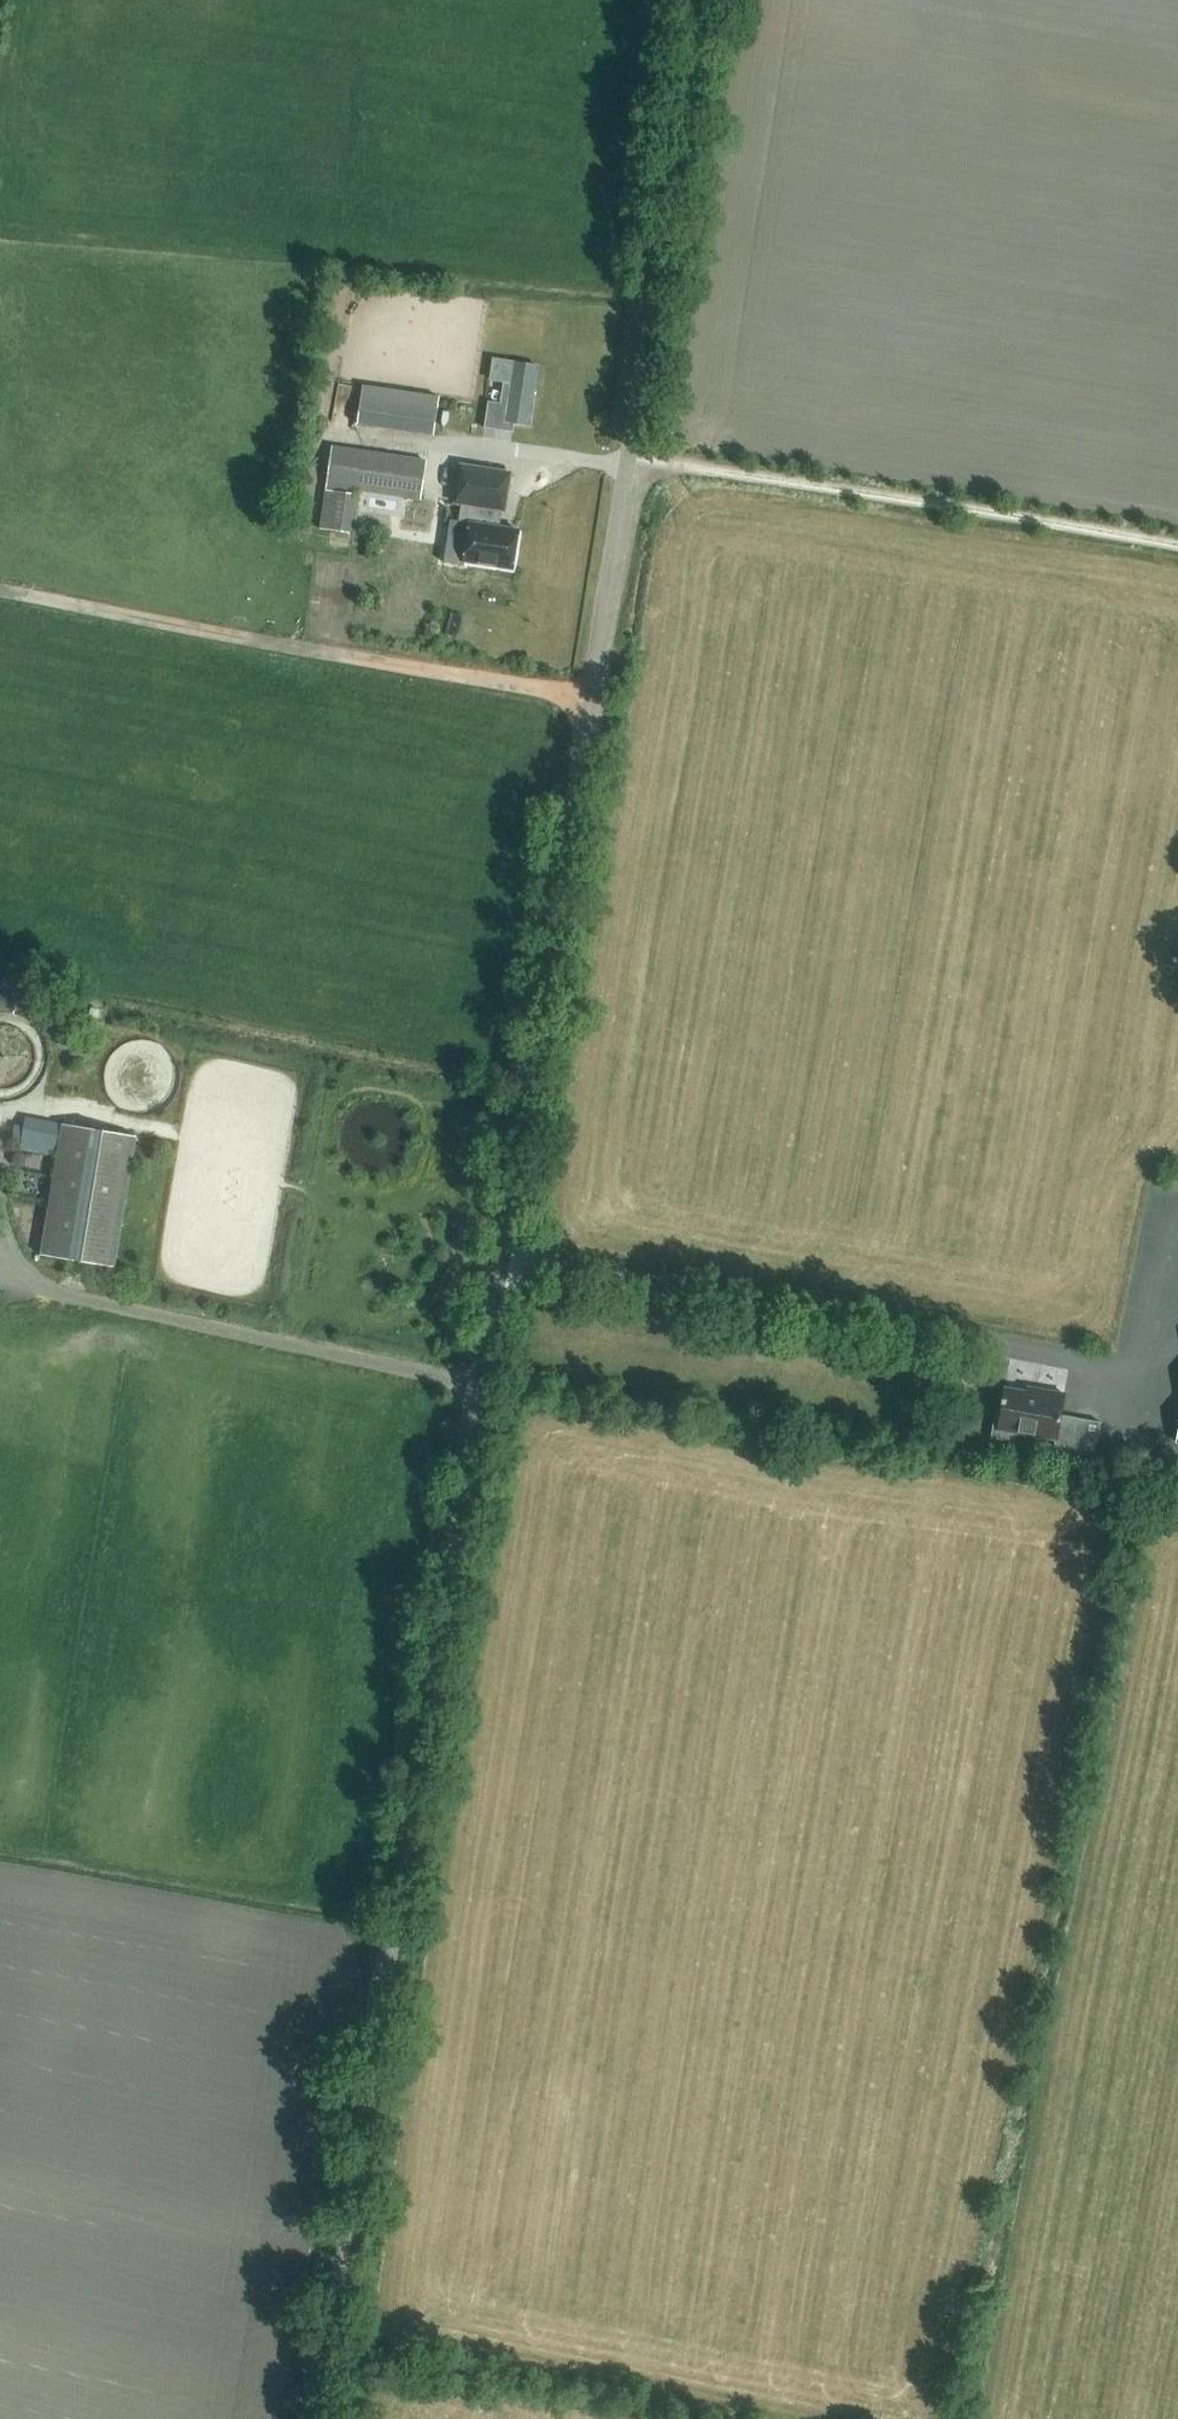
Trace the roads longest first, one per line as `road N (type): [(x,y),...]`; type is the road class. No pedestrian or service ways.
road 1 (unclassified): [(314,2418),(594,697),(698,0)]

